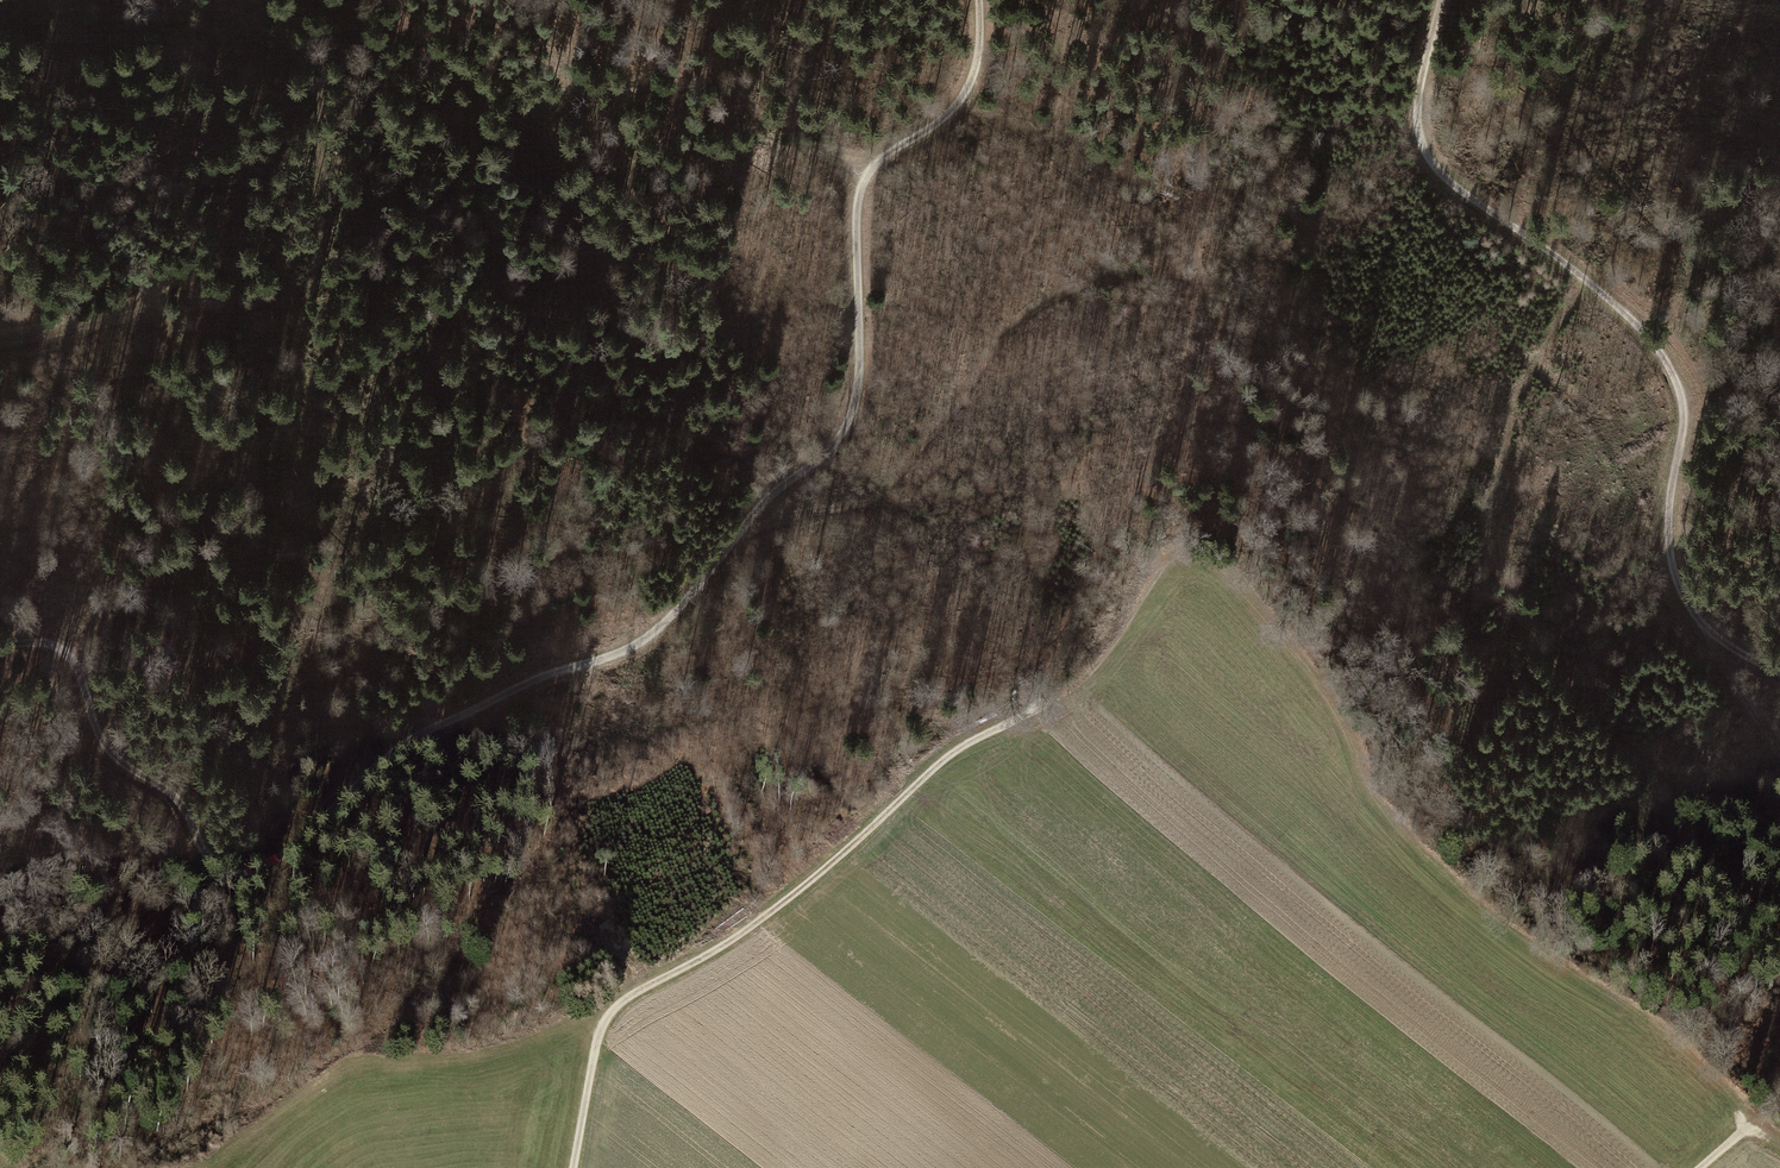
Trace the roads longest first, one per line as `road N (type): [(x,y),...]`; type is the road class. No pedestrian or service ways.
road 1 (track): [(0,646),(66,646),(109,750),(173,794),(217,863),(242,871),(300,840),(410,740),(544,676),(639,643),(771,494),(825,455),(846,427),(858,395),(863,183),(875,164),(959,103),(977,67),(978,0)]
road 2 (track): [(1779,852),(1624,739),(1568,682),(1525,619),(1395,560),(1257,428),(1225,416),(1200,418),(1165,442),(1101,550),(1036,715)]
road 3 (track): [(575,1167),(611,1014),(764,919),(928,776),(1086,682),(1171,558)]
road 4 (track): [(1442,0),(1418,103),(1424,151),(1452,184),(1577,274),(1660,349),(1681,387),(1684,426),(1670,502),(1671,552),(1683,597),(1705,629),(1779,671)]
road 5 (track): [(270,0),(317,91),(321,144),(315,272),(296,351),(299,460),(323,514),(374,576)]
road 6 (track): [(740,534),(883,491),(944,423),(977,370),(1046,302),(1095,278),(1157,269),(1199,281)]
road 7 (track): [(1268,0),(1211,78),(1197,141),(1199,281),(1213,340),(1207,392),(1188,426)]
road 8 (track): [(1705,629),(1779,760)]
road 9 (track): [(0,342),(146,310)]

